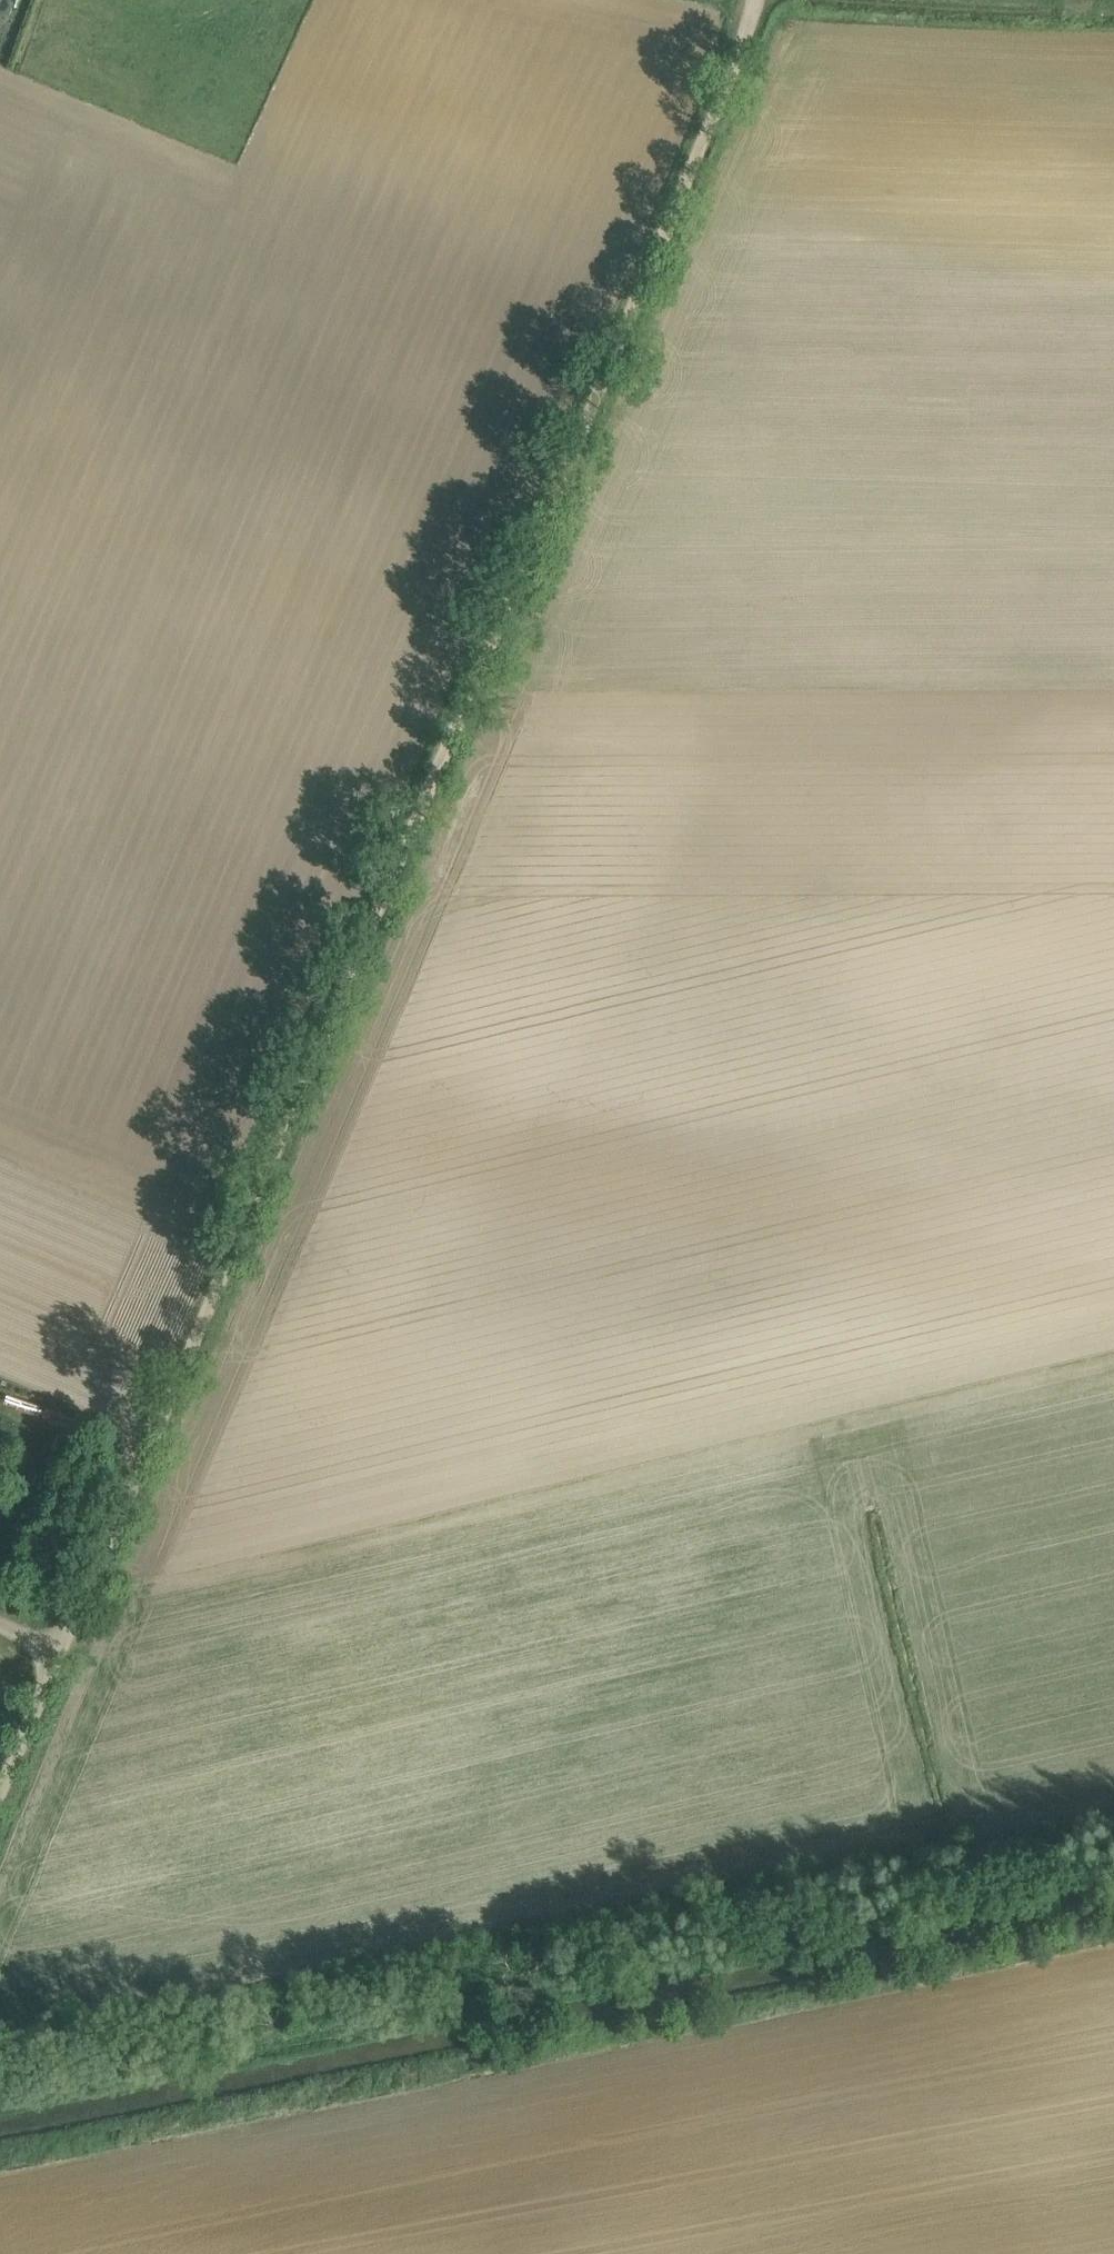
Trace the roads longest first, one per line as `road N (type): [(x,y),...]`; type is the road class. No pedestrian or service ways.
road 1 (track): [(757,0),(88,1590),(0,1774)]

